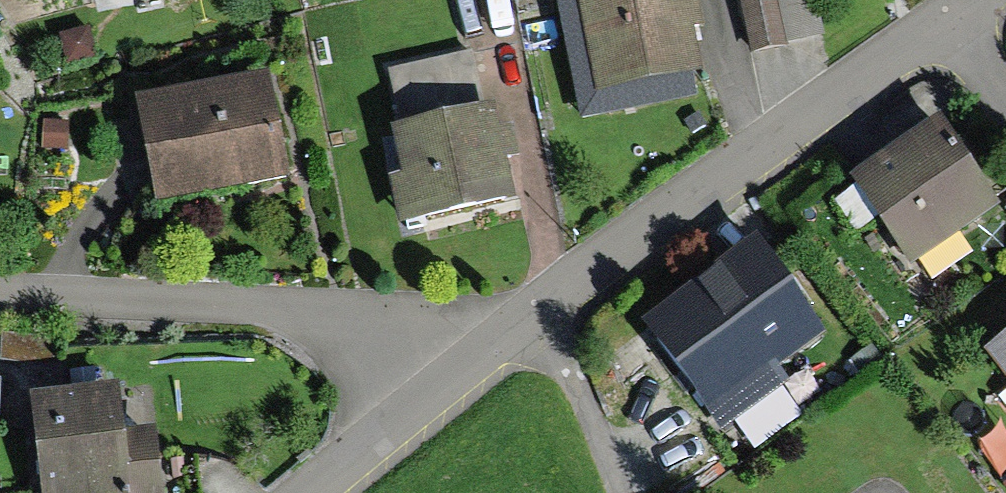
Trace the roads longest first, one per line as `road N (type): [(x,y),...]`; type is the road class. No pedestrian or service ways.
road 1 (residential): [(440,381),(941,16)]
road 2 (residential): [(440,381),(363,324),(0,300)]
road 3 (residential): [(312,492),(440,381)]

